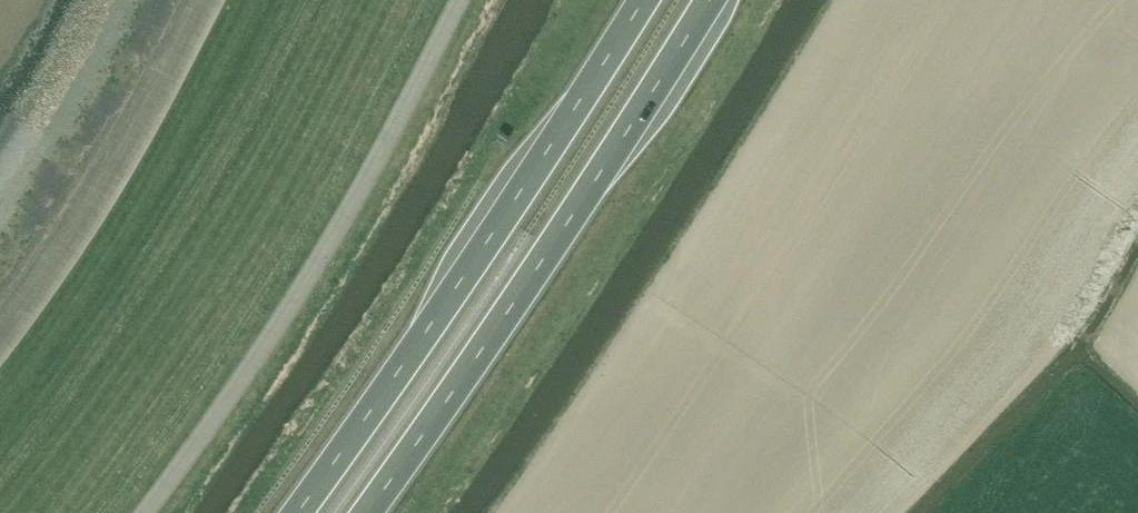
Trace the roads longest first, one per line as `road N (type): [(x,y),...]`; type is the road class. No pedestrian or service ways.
road 1 (trunk): [(369,512),(476,368),(715,0)]
road 2 (trunk): [(637,0),(410,355),(294,512)]
road 3 (unclassified): [(145,512),(264,348),(385,152),(462,0)]

